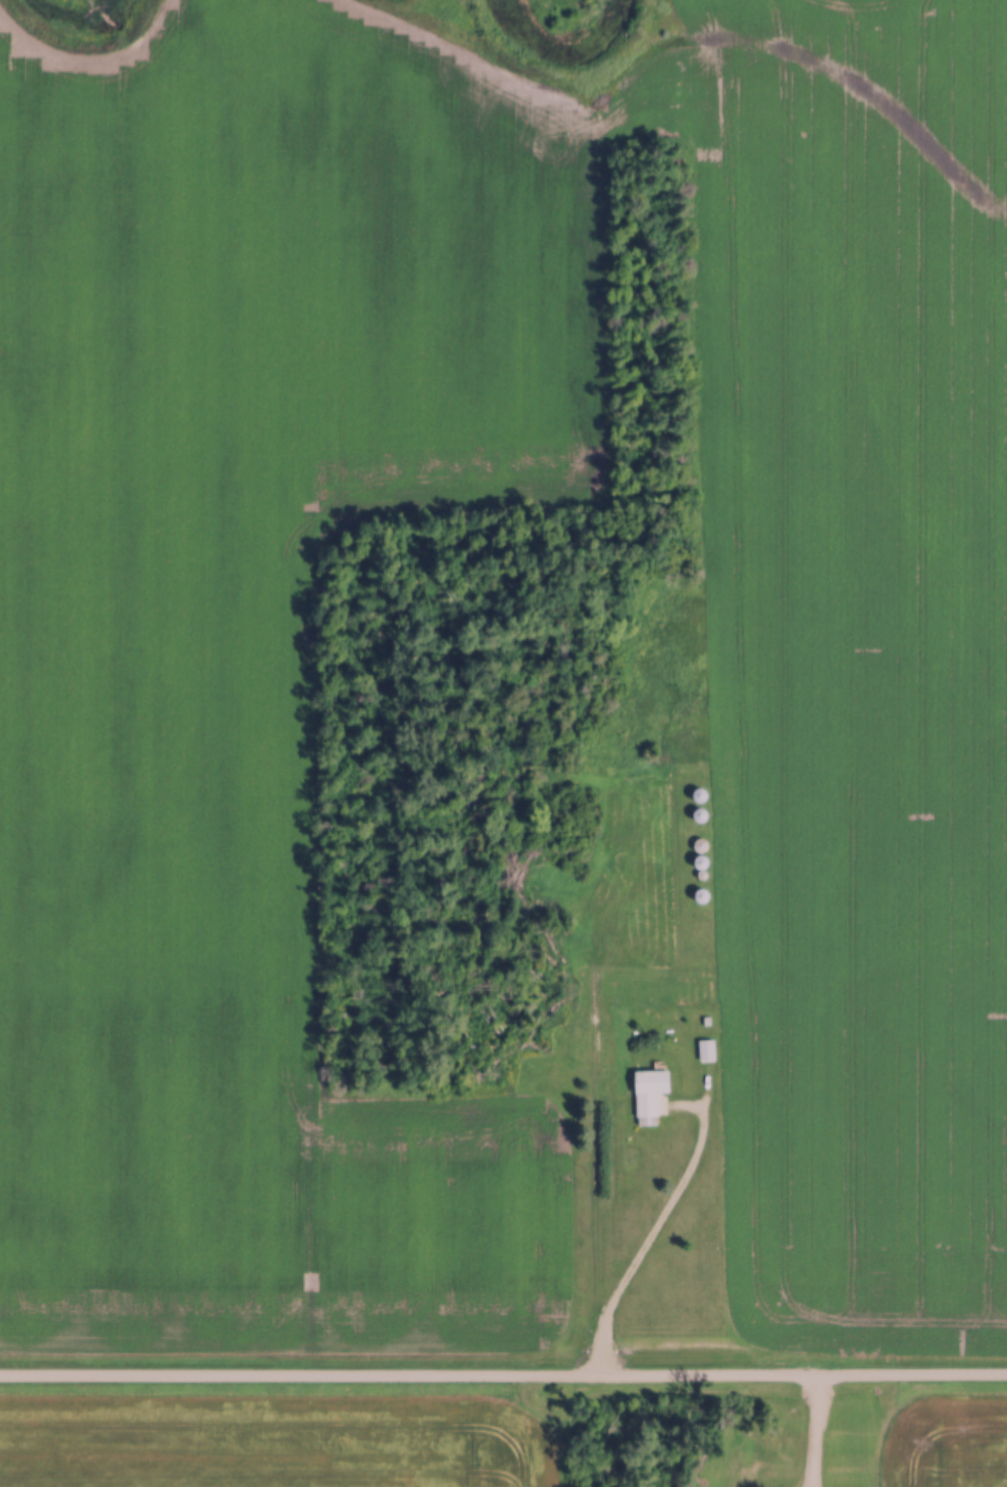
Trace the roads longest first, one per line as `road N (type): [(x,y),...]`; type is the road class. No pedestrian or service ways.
road 1 (residential): [(1006,1376),(0,1377)]

